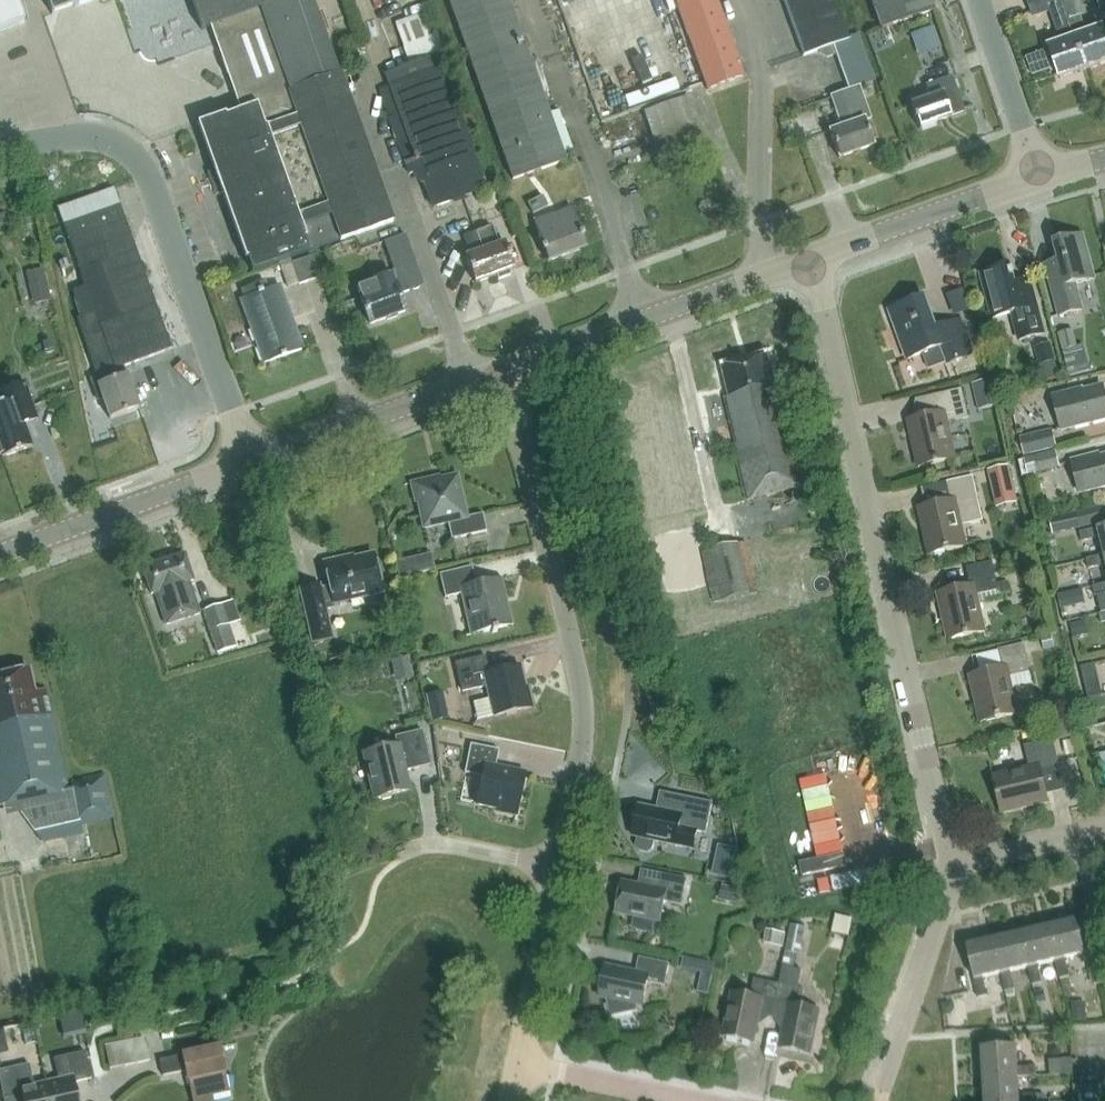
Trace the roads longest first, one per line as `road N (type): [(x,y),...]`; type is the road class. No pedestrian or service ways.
road 1 (residential): [(948,864),(816,258)]
road 2 (residential): [(556,867),(583,726),(579,686),(526,451),(498,375)]
road 3 (unclassified): [(251,461),(136,157),(117,141),(85,135),(0,146)]
road 4 (tertiary): [(498,375),(816,258)]
road 5 (tertiary): [(0,554),(251,461)]
road 6 (tertiary): [(251,461),(498,375)]
road 7 (residential): [(875,1100),(942,916),(948,864)]
road 8 (tertiary): [(816,258),(1040,176)]
road 9 (residential): [(519,1064),(556,867)]
road 10 (unclassified): [(1040,176),(979,0)]
road 11 (residential): [(694,1100),(519,1064)]
road 12 (unclassified): [(400,854),(446,842),(556,867)]
road 13 (residential): [(948,864),(1104,827)]

